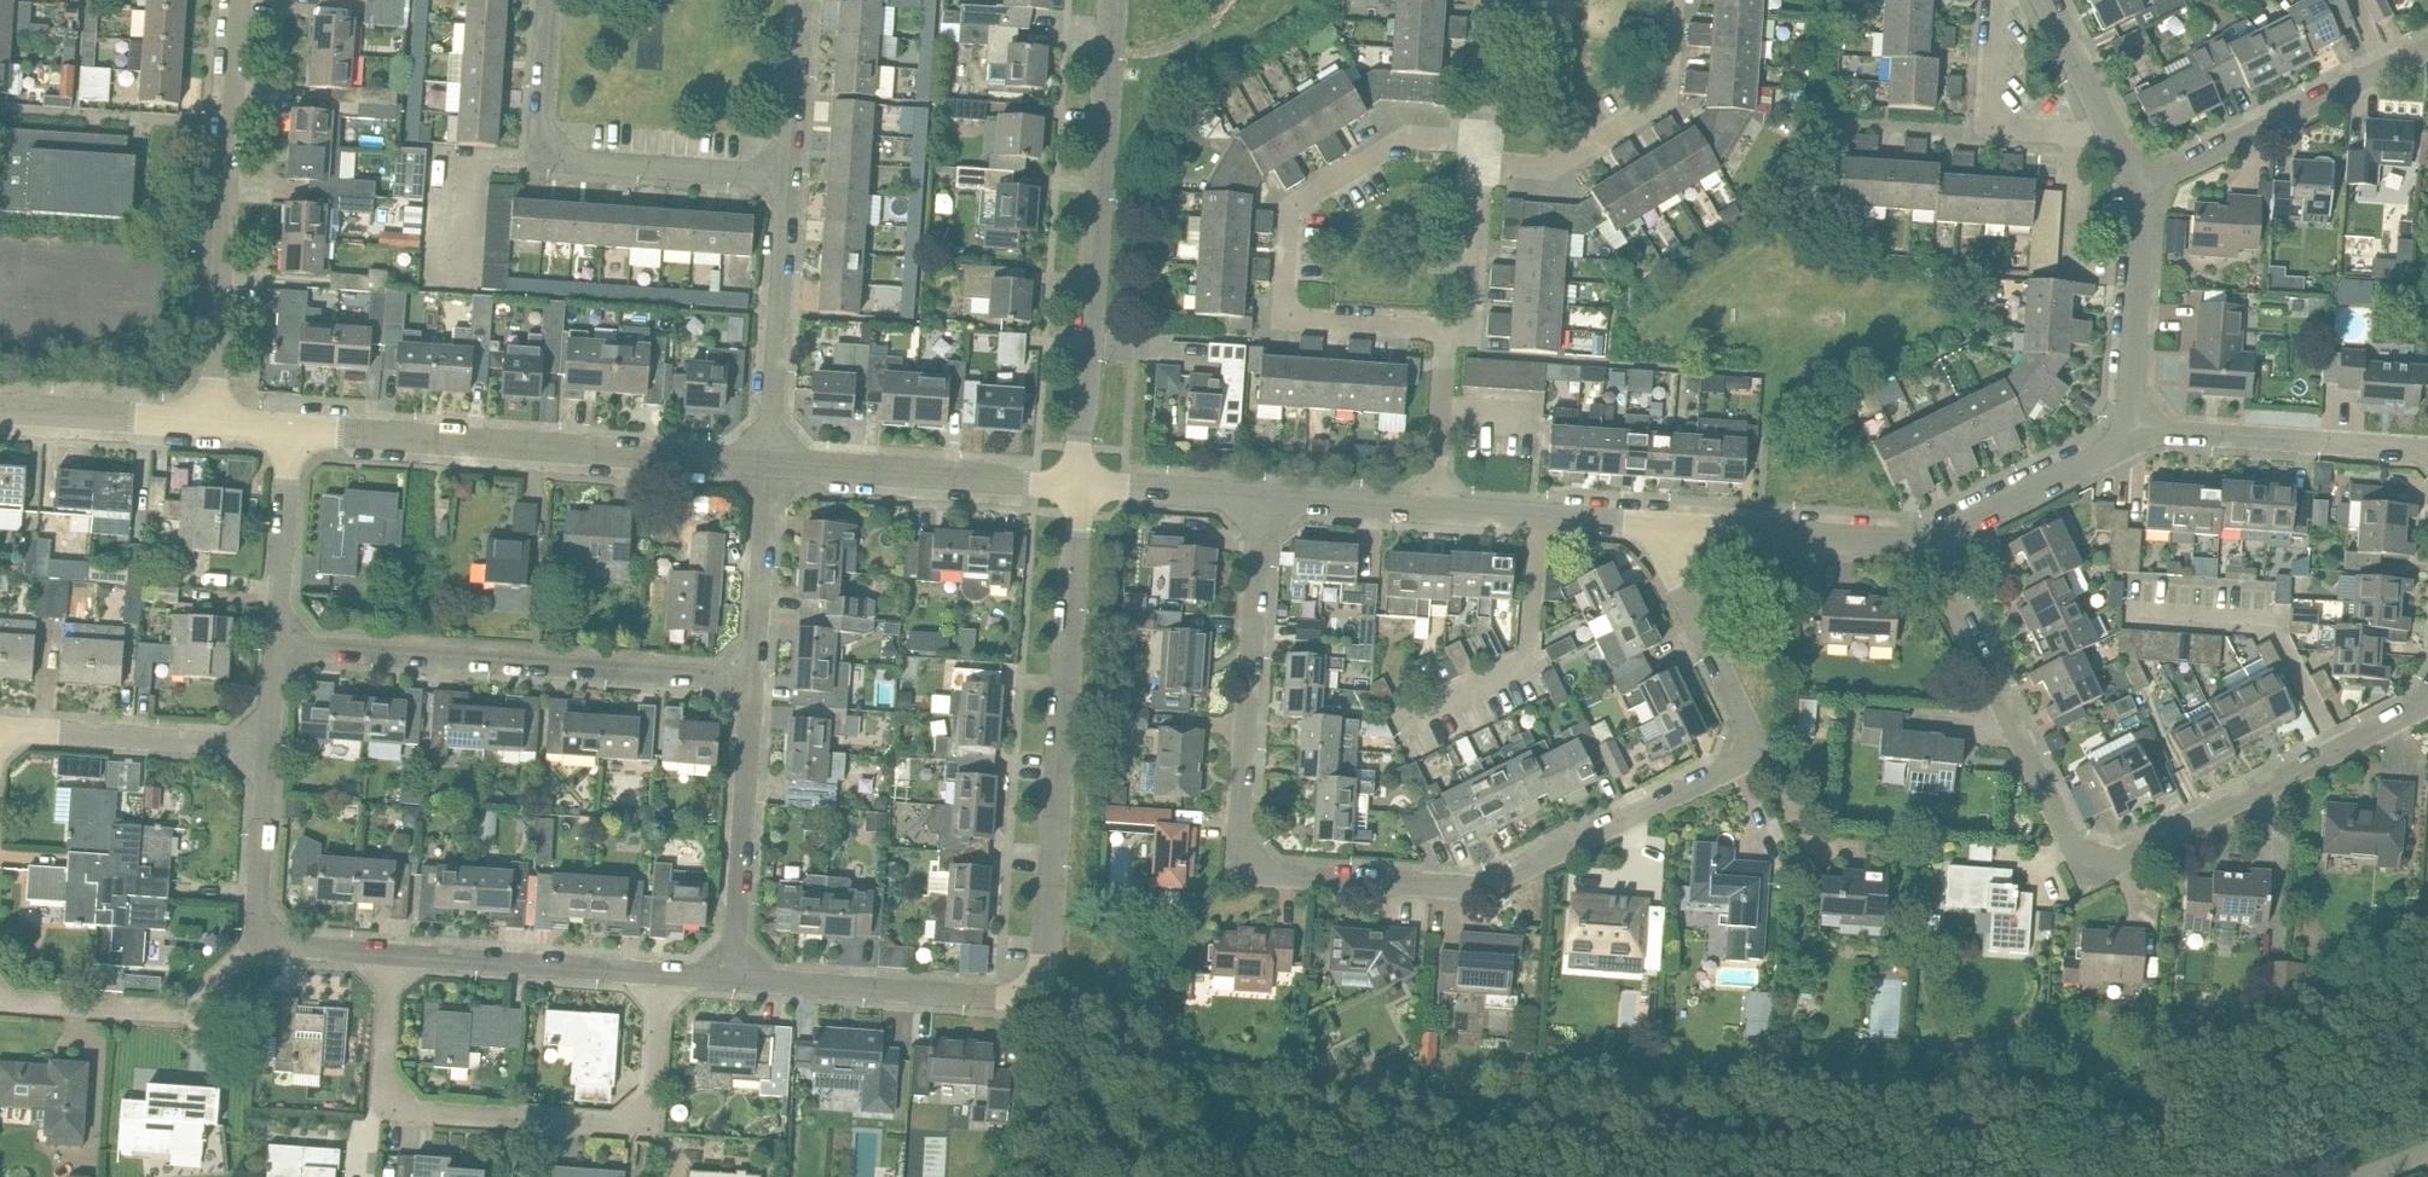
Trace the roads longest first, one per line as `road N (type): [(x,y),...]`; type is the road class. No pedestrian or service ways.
road 1 (residential): [(1669,524),(1668,561),(1744,714),(1748,751),(1725,771),(1482,887),(1279,875),(1248,861),(1239,825),(1264,496)]
road 2 (residential): [(1926,538),(2067,837),(2091,860),(2128,859),(2427,694)]
road 3 (residential): [(662,972),(651,1102),(625,1125),(407,1111),(384,1086),(391,952)]
road 4 (residential): [(996,996),(1036,987),(1047,953),(1076,483)]
road 5 (tertiary): [(1076,483),(1109,0)]
road 6 (residential): [(754,679),(276,644)]
road 7 (tertiary): [(769,462),(291,428)]
road 8 (residential): [(1447,332),(1292,314),(1290,209),(1410,138),(1479,142)]
road 9 (residential): [(211,422),(241,0)]
road 10 (residential): [(789,174),(578,161),(552,150),(542,125),(550,0)]
road 11 (residential): [(2138,187),(2427,49)]
road 12 (tertiary): [(1076,483),(769,462)]
road 13 (residential): [(1480,163),(1550,167),(1660,101),(1669,88),(1674,0)]
road 14 (residential): [(2427,451),(2129,429)]
road 15 (residential): [(733,977),(754,679)]
road 16 (residential): [(264,935),(167,1012),(7,1002),(0,994)]
road 17 (residential): [(769,462),(789,174)]
road 18 (residential): [(662,972),(391,952)]
road 19 (residential): [(269,746),(0,727)]
road 20 (residential): [(996,996),(733,977)]
road 21 (residential): [(1926,538),(1669,524)]
road 22 (residential): [(1995,0),(1988,113),(2005,127),(2112,133)]
road 23 (residential): [(2138,187),(2129,429)]
road 24 (residential): [(1669,524),(1433,508)]
road 25 (residential): [(2129,429),(2110,451),(1926,538)]
road 26 (residential): [(754,679),(769,462)]
road 27 (residential): [(276,644),(291,428)]
road 28 (tertiary): [(211,422),(0,405)]
road 29 (residential): [(264,935),(269,746)]
road 30 (residential): [(1264,496),(1076,483)]
road 31 (residential): [(1447,332),(1473,314),(1480,163)]
road 32 (residential): [(789,174),(802,0)]
road 33 (residential): [(1433,508),(1264,496)]
road 34 (residential): [(2048,0),(2112,133)]
road 35 (residential): [(1479,142),(1486,0)]
road 36 (residential): [(391,952),(282,945),(264,935)]

